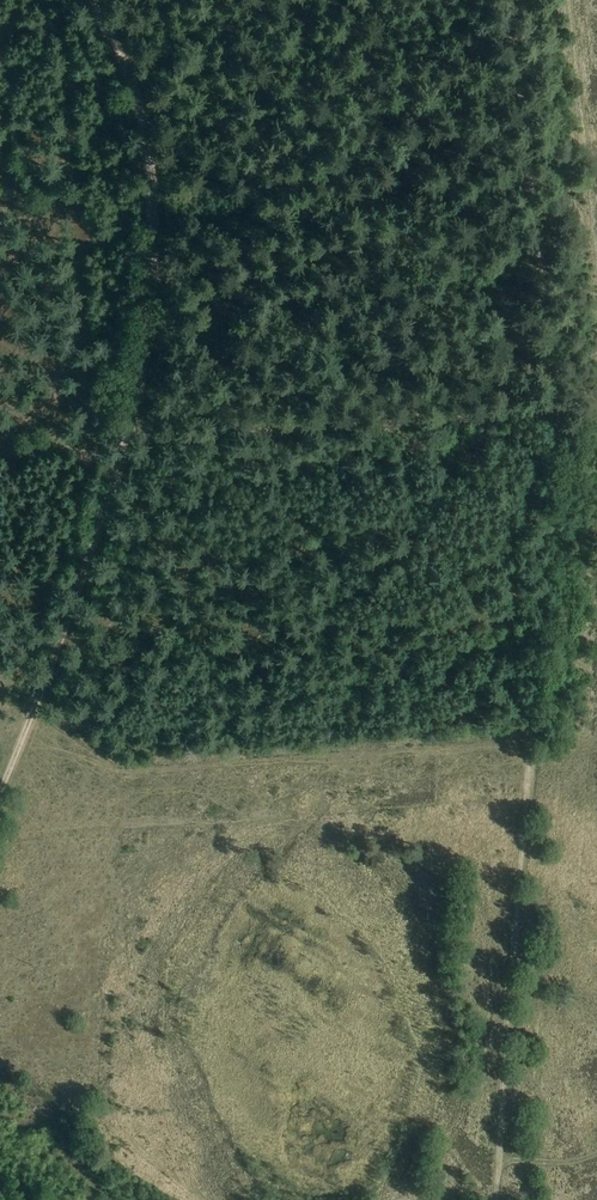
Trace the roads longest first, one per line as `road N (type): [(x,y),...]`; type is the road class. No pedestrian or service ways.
road 1 (track): [(537,0),(556,415),(495,1199)]
road 2 (track): [(89,0),(144,126),(152,269),(132,441),(0,791)]

